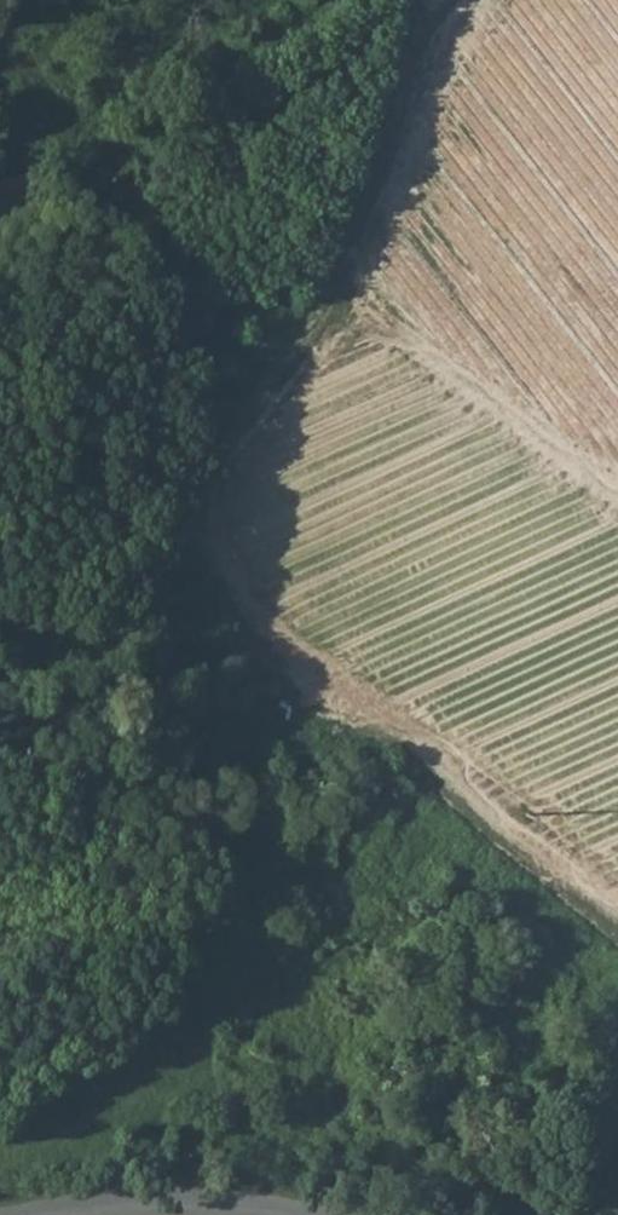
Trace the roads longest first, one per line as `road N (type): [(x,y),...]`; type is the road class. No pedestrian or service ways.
road 1 (tertiary): [(36,1214),(143,1203),(297,1214)]

